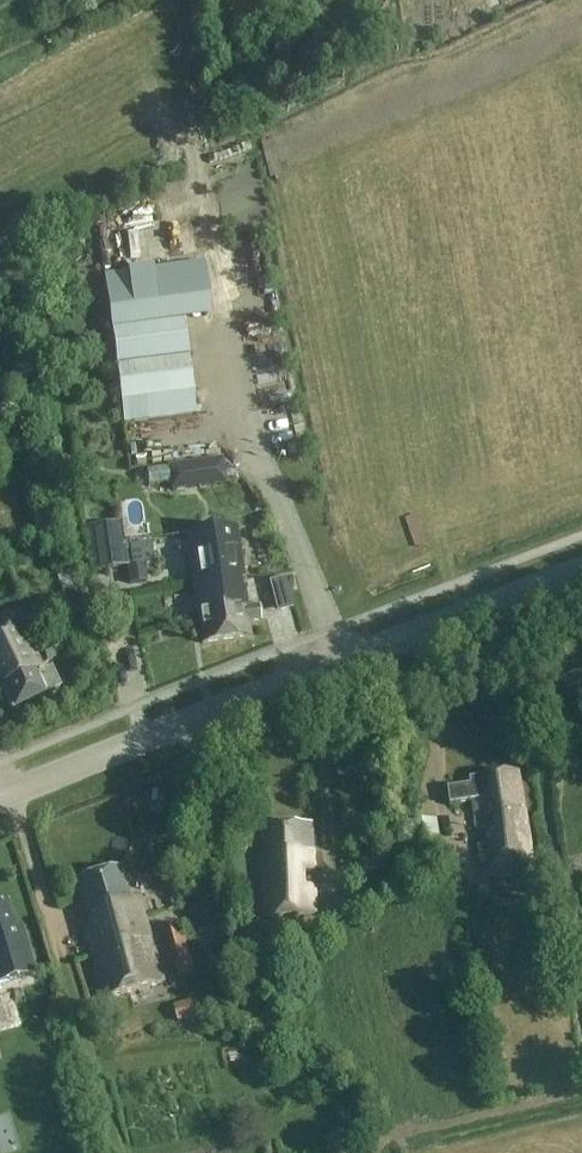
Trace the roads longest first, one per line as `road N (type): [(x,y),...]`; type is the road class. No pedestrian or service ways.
road 1 (tertiary): [(0,798),(581,571)]

